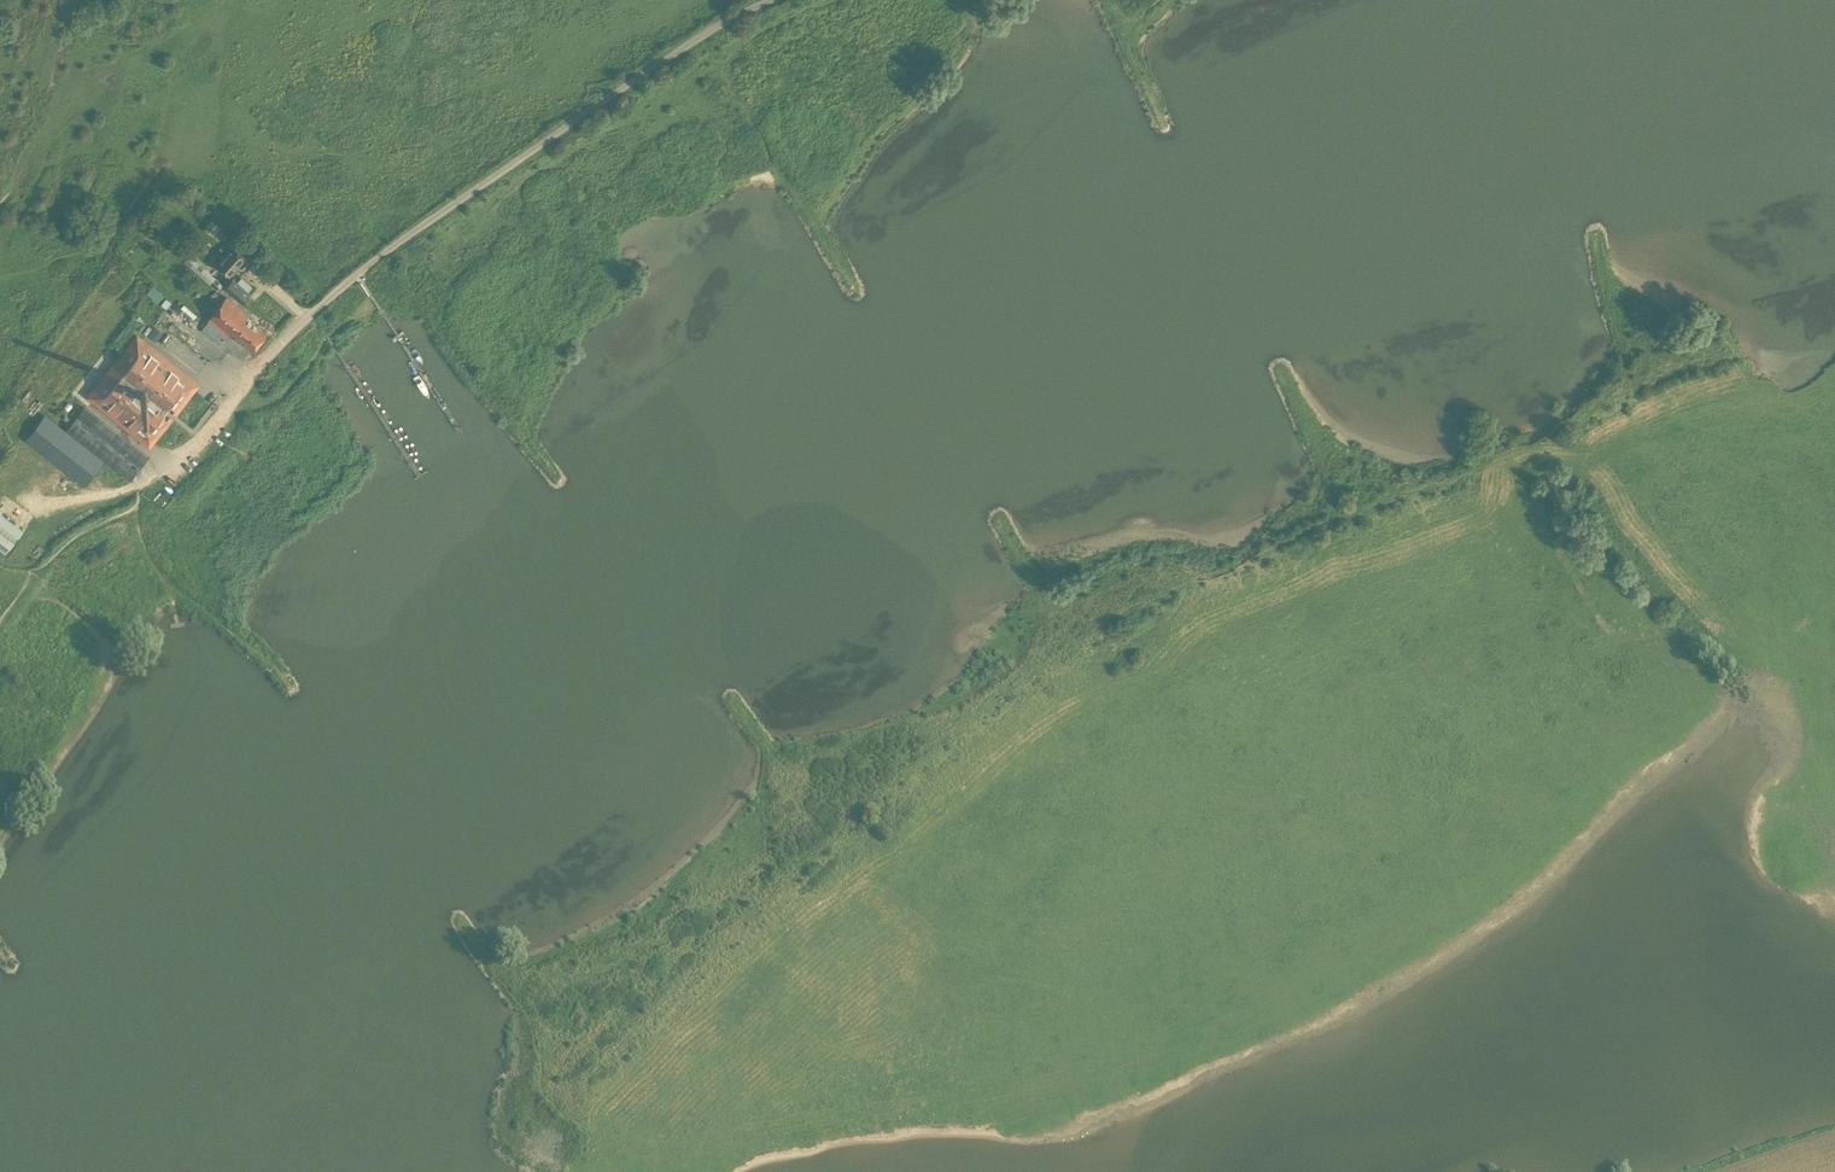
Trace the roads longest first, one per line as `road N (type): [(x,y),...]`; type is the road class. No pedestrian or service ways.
road 1 (unclassified): [(139,493),(145,476),(170,472),(306,317),(380,257),(703,33),(772,0)]

